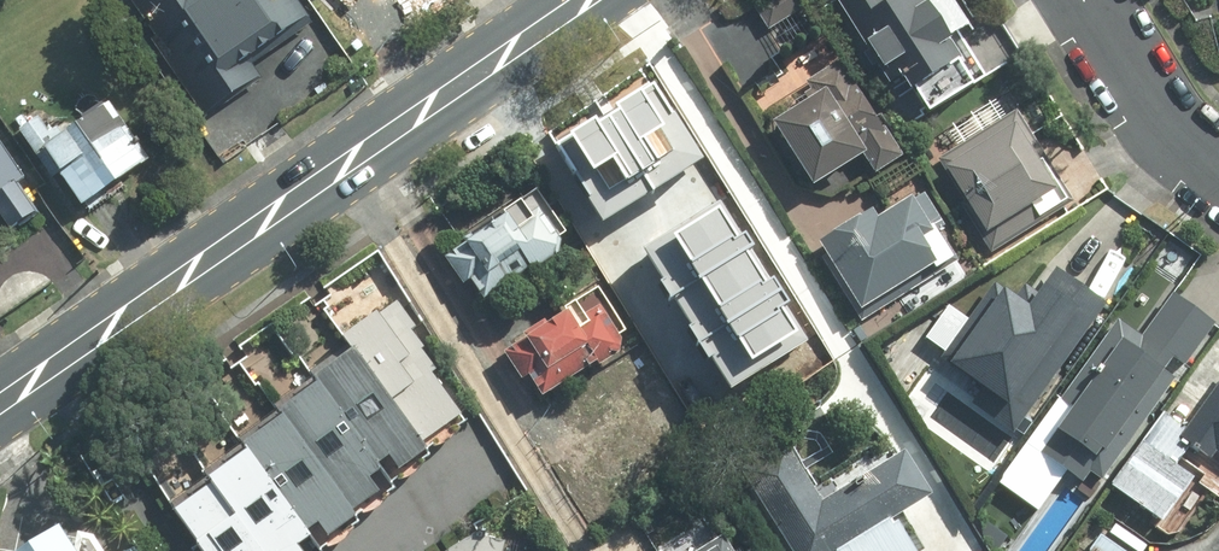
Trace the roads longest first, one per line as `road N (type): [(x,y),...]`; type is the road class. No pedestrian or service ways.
road 1 (secondary): [(583,0),(0,403)]
road 2 (residential): [(1085,0),(1153,106),(1218,170)]

